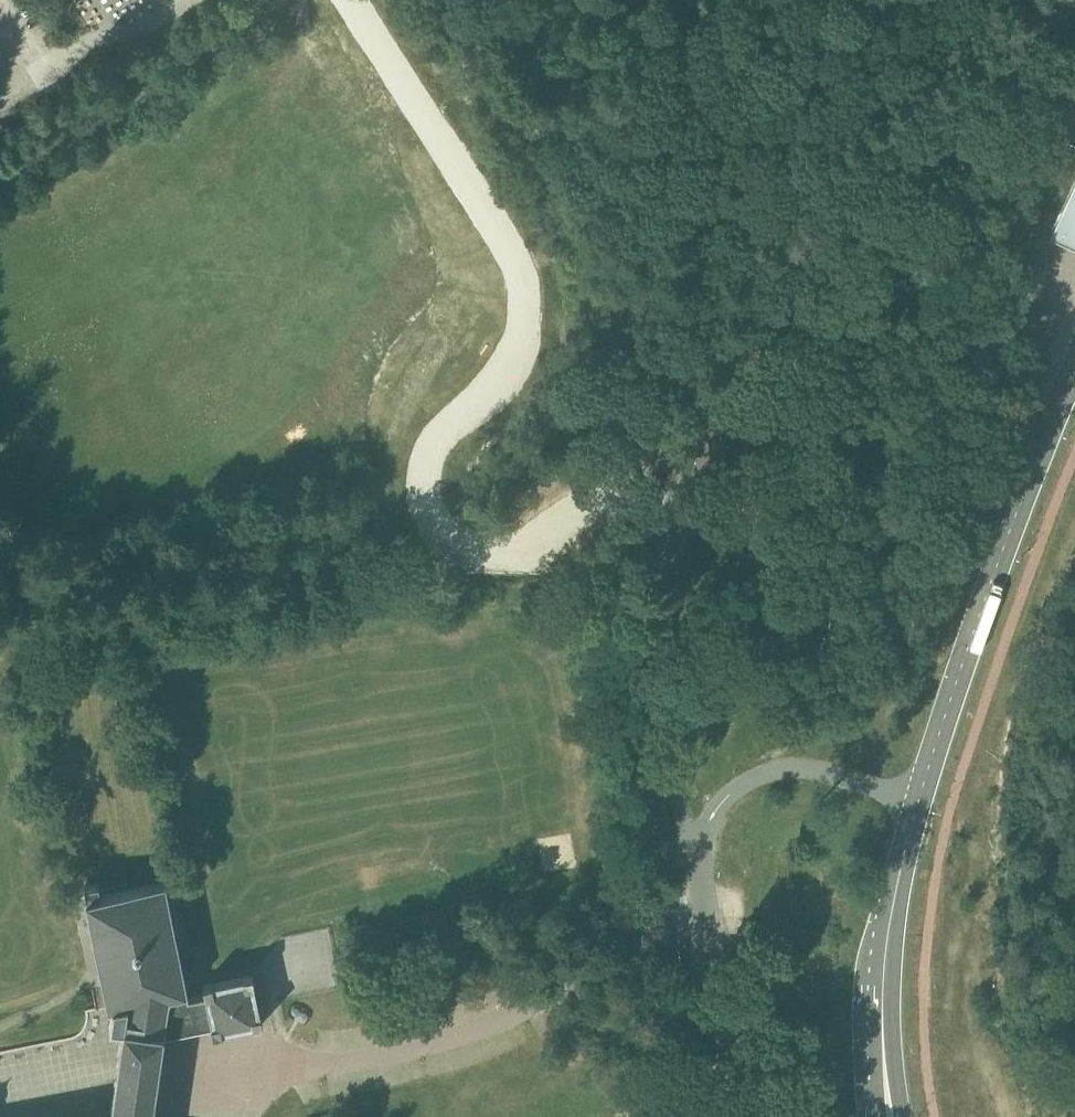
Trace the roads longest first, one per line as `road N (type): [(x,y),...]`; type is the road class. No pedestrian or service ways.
road 1 (primary): [(923,798),(1074,371)]
road 2 (unclassified): [(686,525),(670,686),(689,849)]
road 3 (unclassified): [(689,849),(732,1116)]
road 4 (unclassified): [(923,798),(777,771),(726,797),(689,849)]
road 5 (primary): [(883,1019),(892,914),(923,798)]

